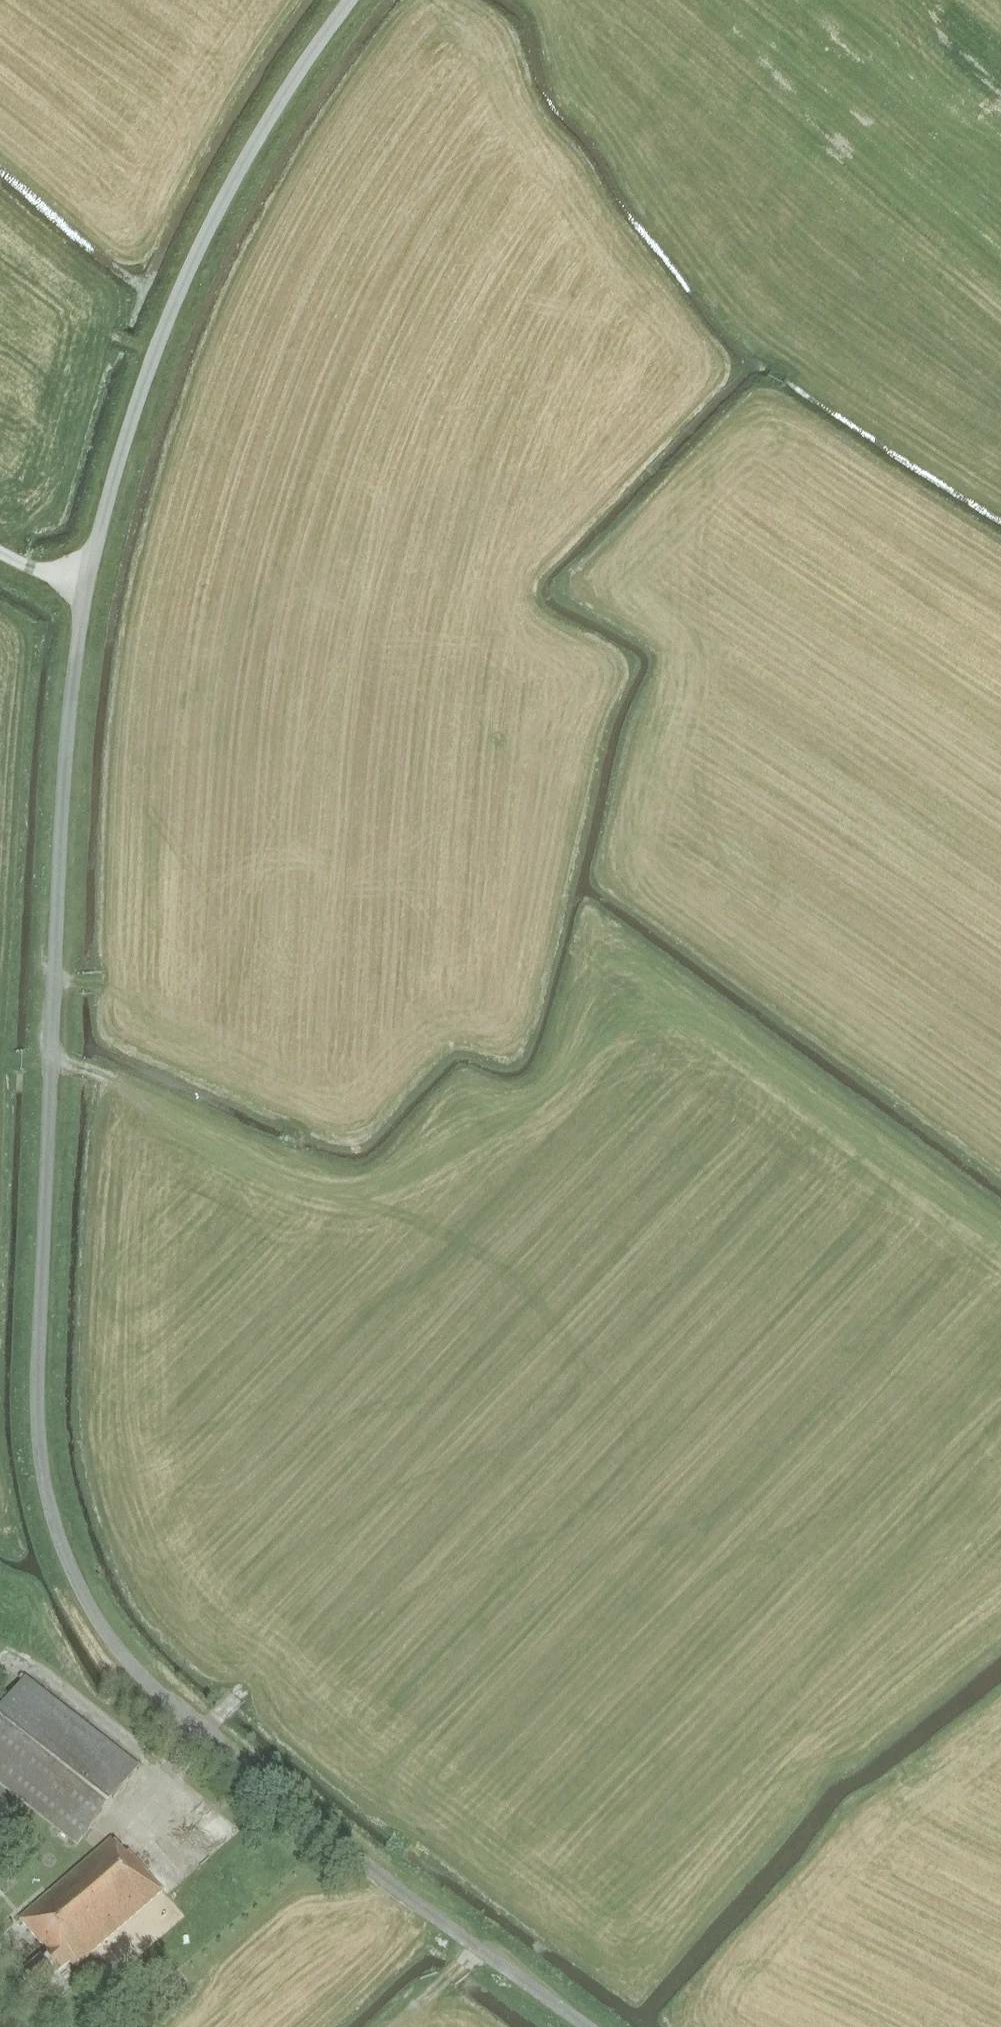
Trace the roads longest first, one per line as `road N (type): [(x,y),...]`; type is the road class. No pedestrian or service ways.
road 1 (unclassified): [(591,2026),(421,1905),(201,1729),(126,1658),(60,1541),(40,1446),(68,700),(88,583),(128,415),(187,259),(352,0)]

